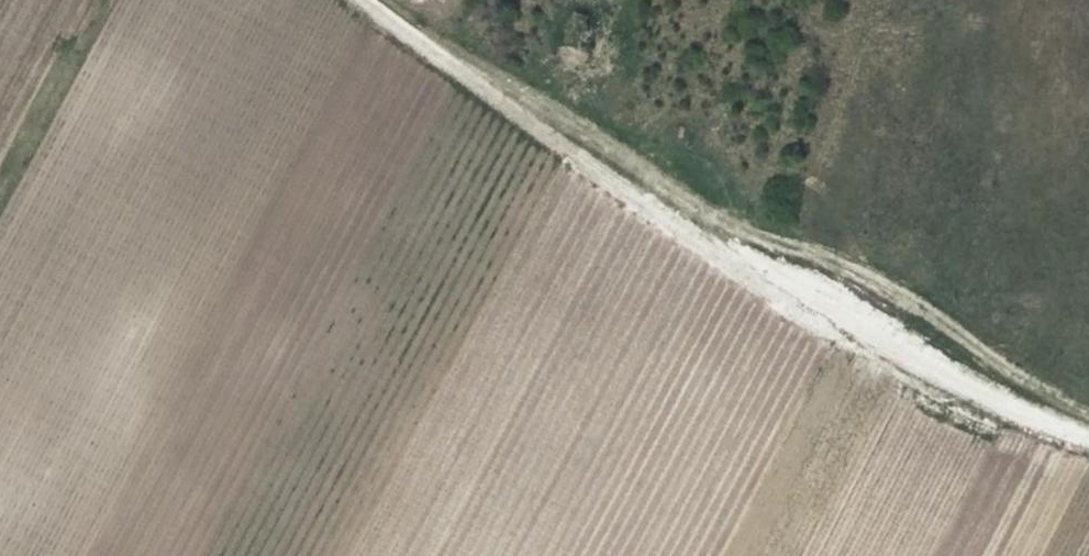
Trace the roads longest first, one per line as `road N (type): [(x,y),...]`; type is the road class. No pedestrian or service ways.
road 1 (track): [(1088,472),(974,430),(694,245),(389,0)]

